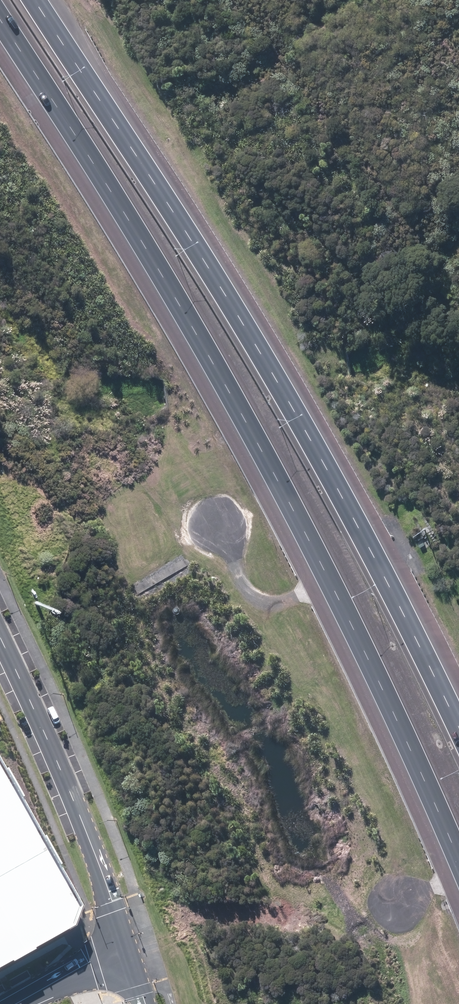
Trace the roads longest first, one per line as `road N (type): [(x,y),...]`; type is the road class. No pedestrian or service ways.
road 1 (motorway): [(458,863),(251,436),(159,268),(0,19)]
road 2 (motorway): [(34,0),(288,413),(458,746)]
road 3 (unclassified): [(127,951),(0,637)]
road 4 (unknown): [(230,928),(273,926),(305,941),(323,1003)]
road 5 (unclassified): [(9,1003),(127,951)]

